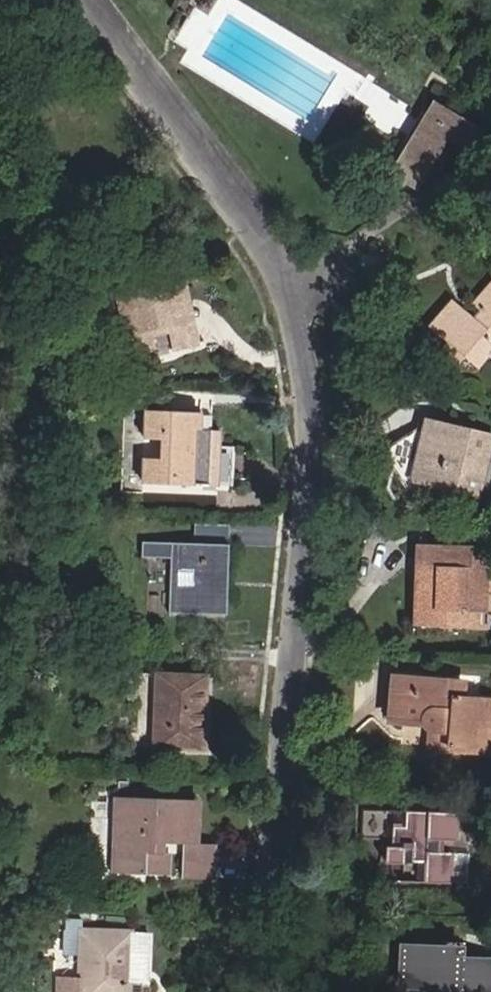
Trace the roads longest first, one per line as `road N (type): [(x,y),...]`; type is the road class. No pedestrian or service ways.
road 1 (residential): [(243,991),(271,885),(304,279),(95,0)]

